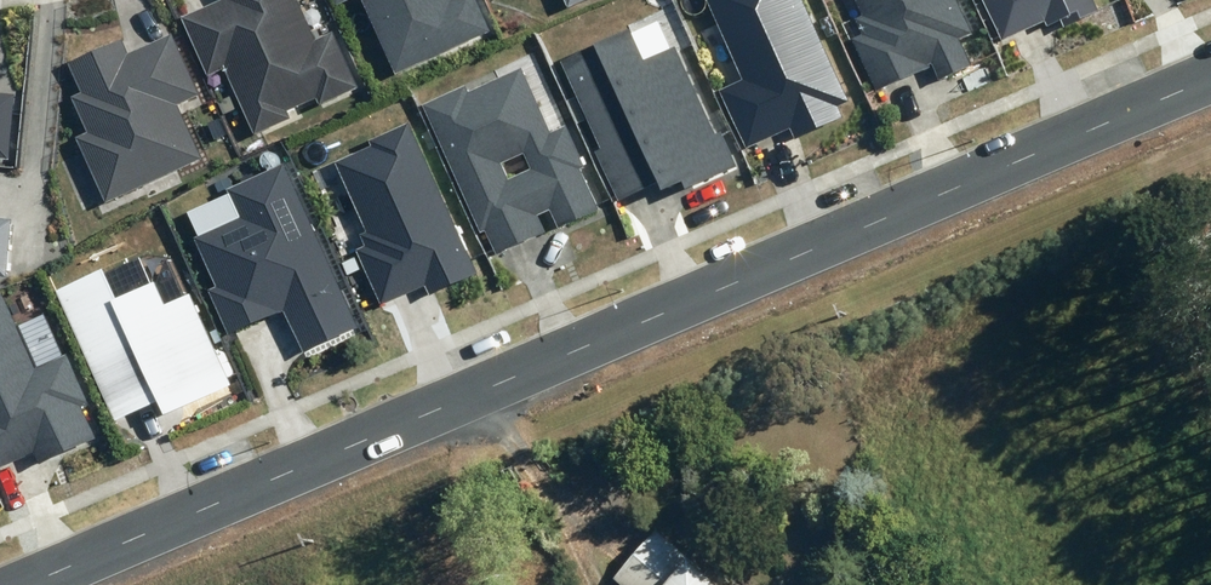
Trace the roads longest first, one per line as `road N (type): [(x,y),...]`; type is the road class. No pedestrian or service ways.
road 1 (tertiary): [(1210,77),(25,584)]

